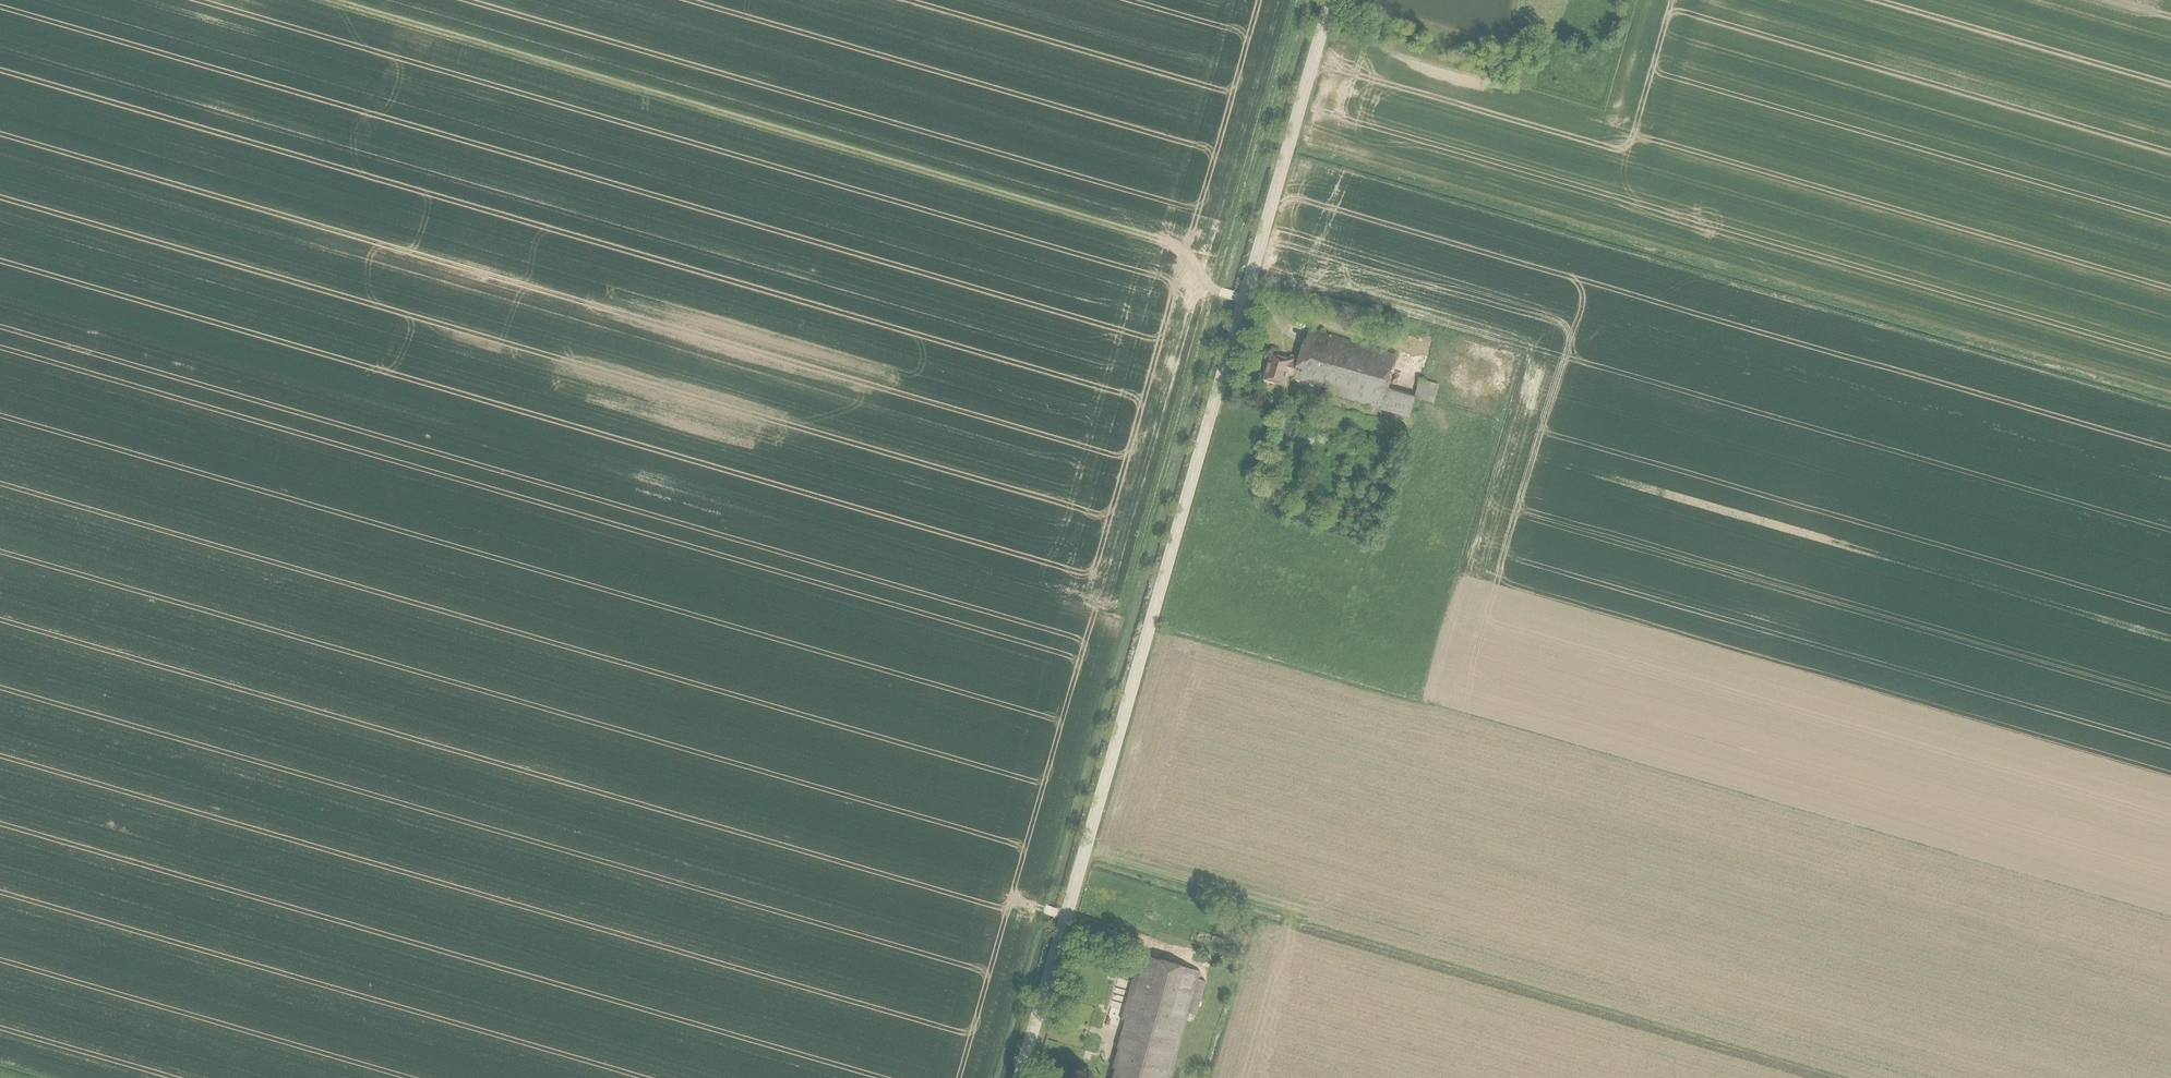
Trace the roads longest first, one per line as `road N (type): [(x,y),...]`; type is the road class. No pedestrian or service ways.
road 1 (tertiary): [(1021,1077),(1332,0)]

